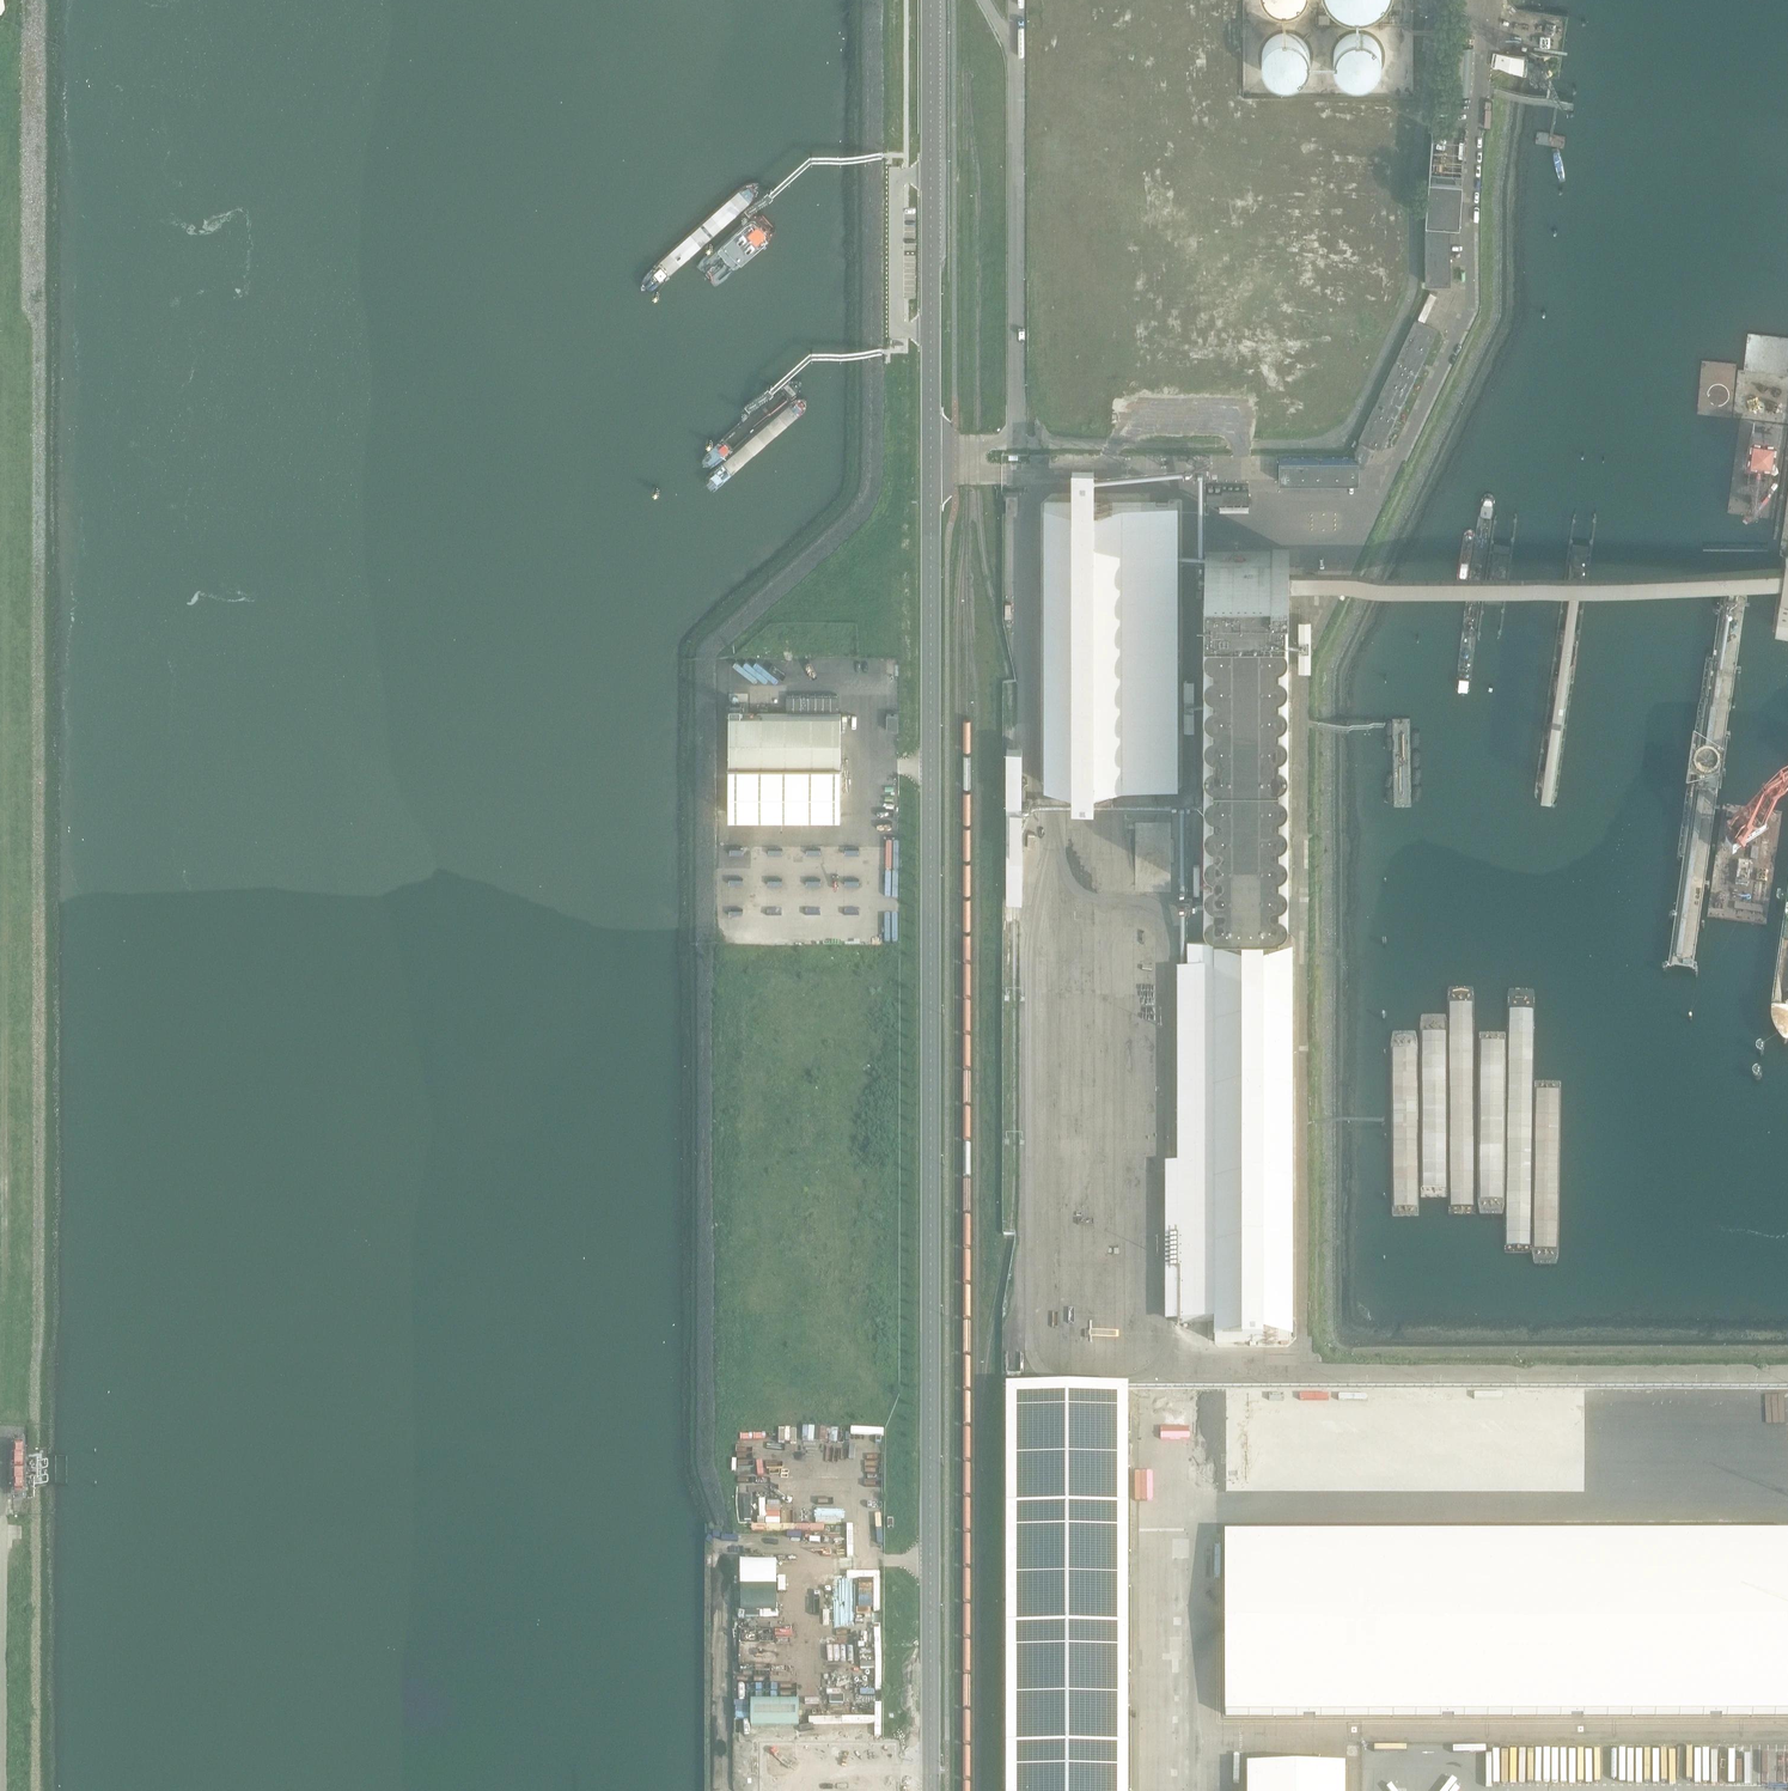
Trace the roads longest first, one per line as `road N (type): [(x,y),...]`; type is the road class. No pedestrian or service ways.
road 1 (unclassified): [(930,1790),(931,0)]

